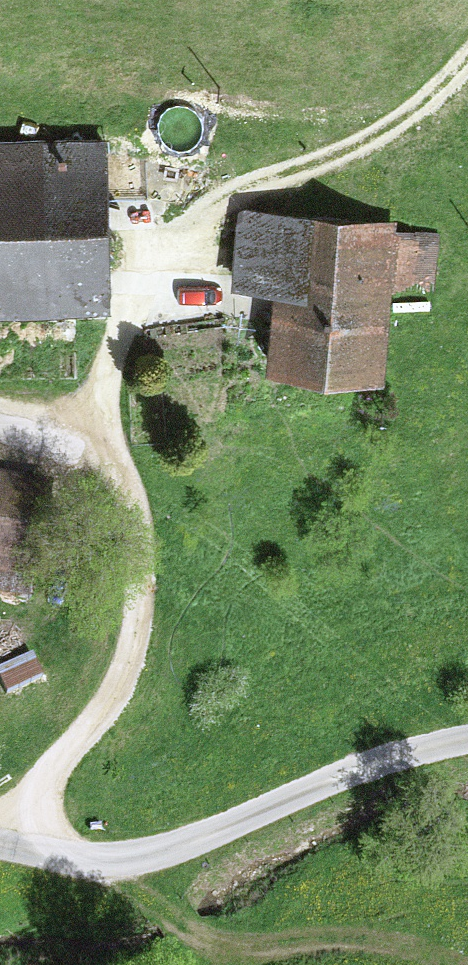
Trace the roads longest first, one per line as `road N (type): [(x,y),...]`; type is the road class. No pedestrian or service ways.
road 1 (residential): [(467,740),(332,778),(179,847),(132,859),(90,859),(0,839)]
road 2 (track): [(106,423),(141,540),(134,648),(118,690),(45,781),(23,842)]
road 3 (track): [(467,66),(398,125),(247,170),(166,223)]

